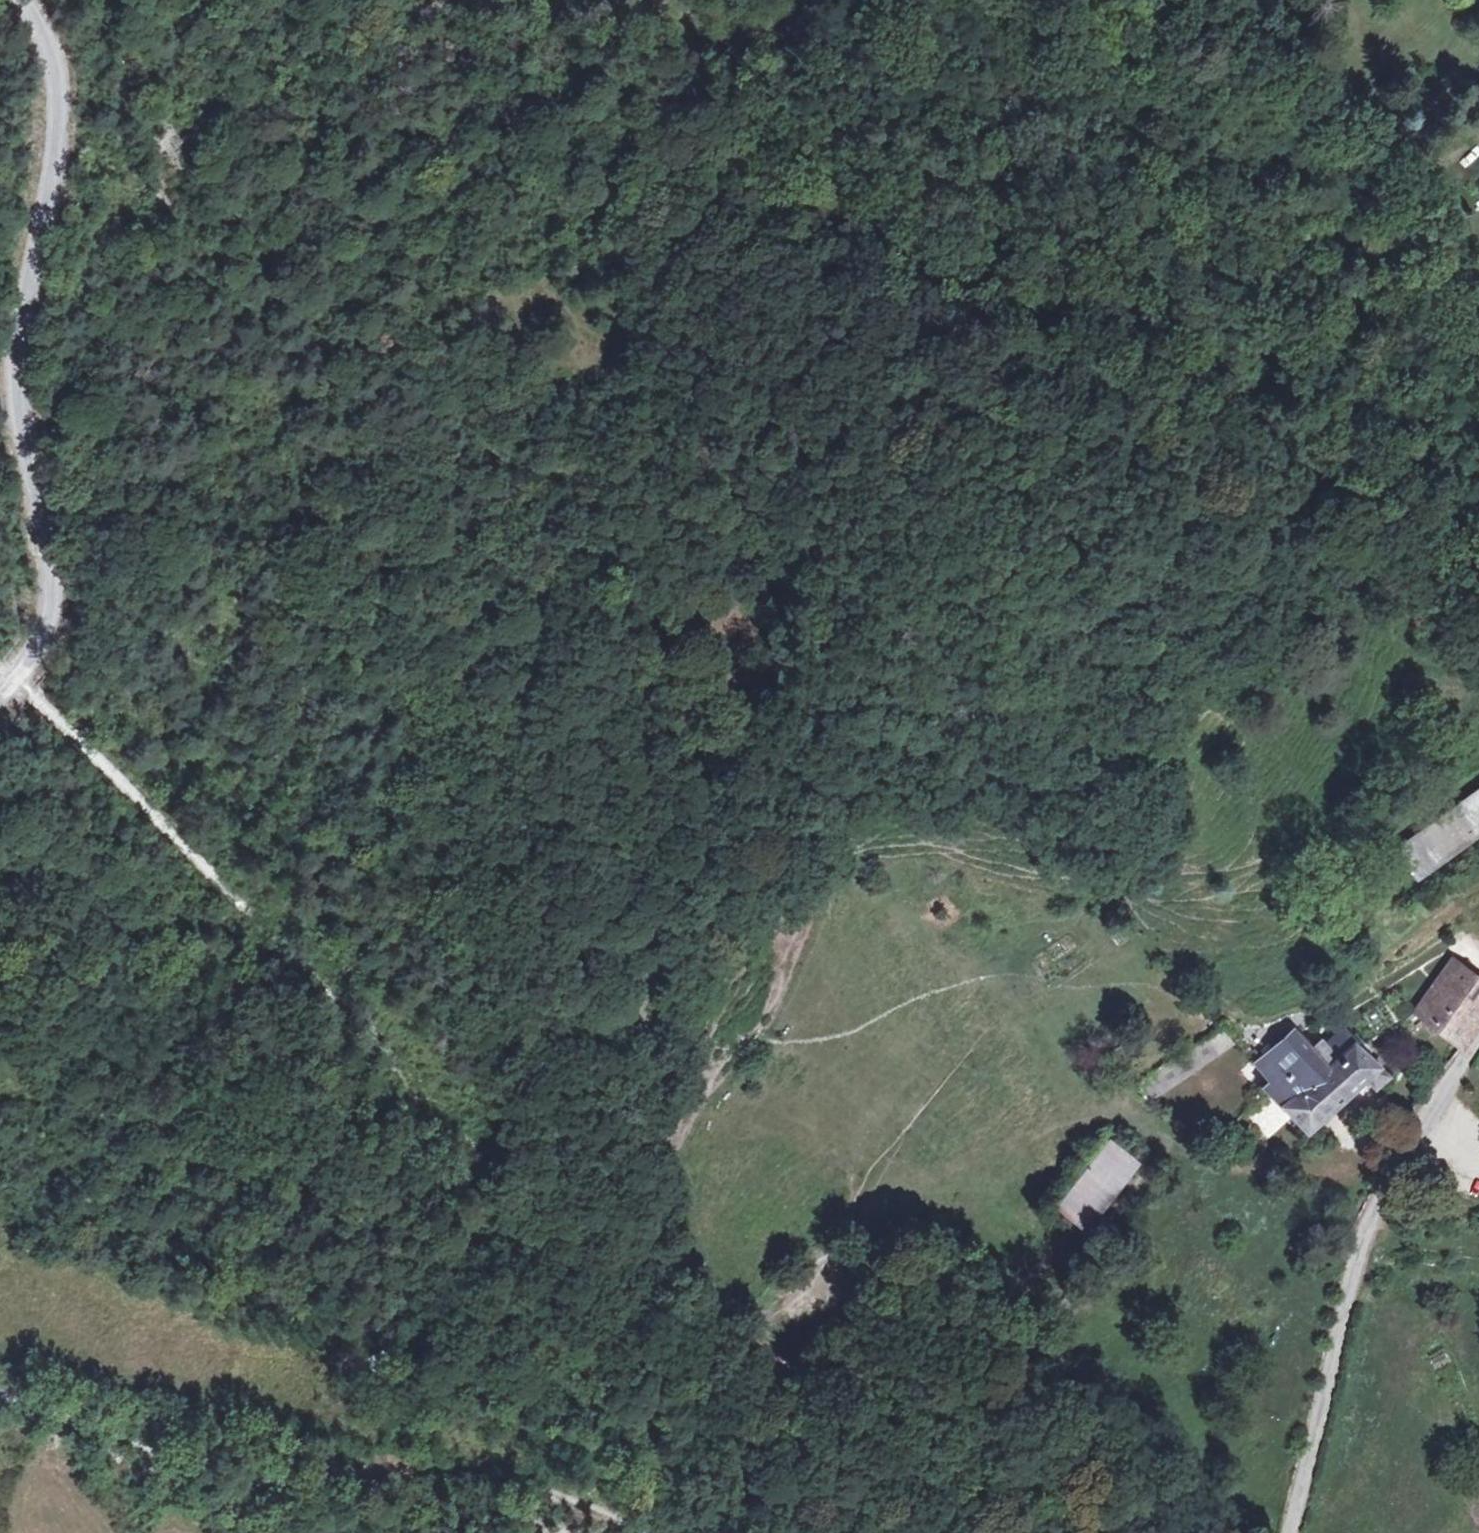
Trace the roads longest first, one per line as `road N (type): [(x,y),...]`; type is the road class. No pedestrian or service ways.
road 1 (track): [(19,0),(57,103),(55,165),(11,386),(50,585),(40,643),(0,689)]
road 2 (track): [(668,1532),(538,1480),(426,1464),(212,1475),(158,1464),(0,1394)]
road 3 (residential): [(1478,1036),(1392,1166),(1369,1218),(1285,1532)]

